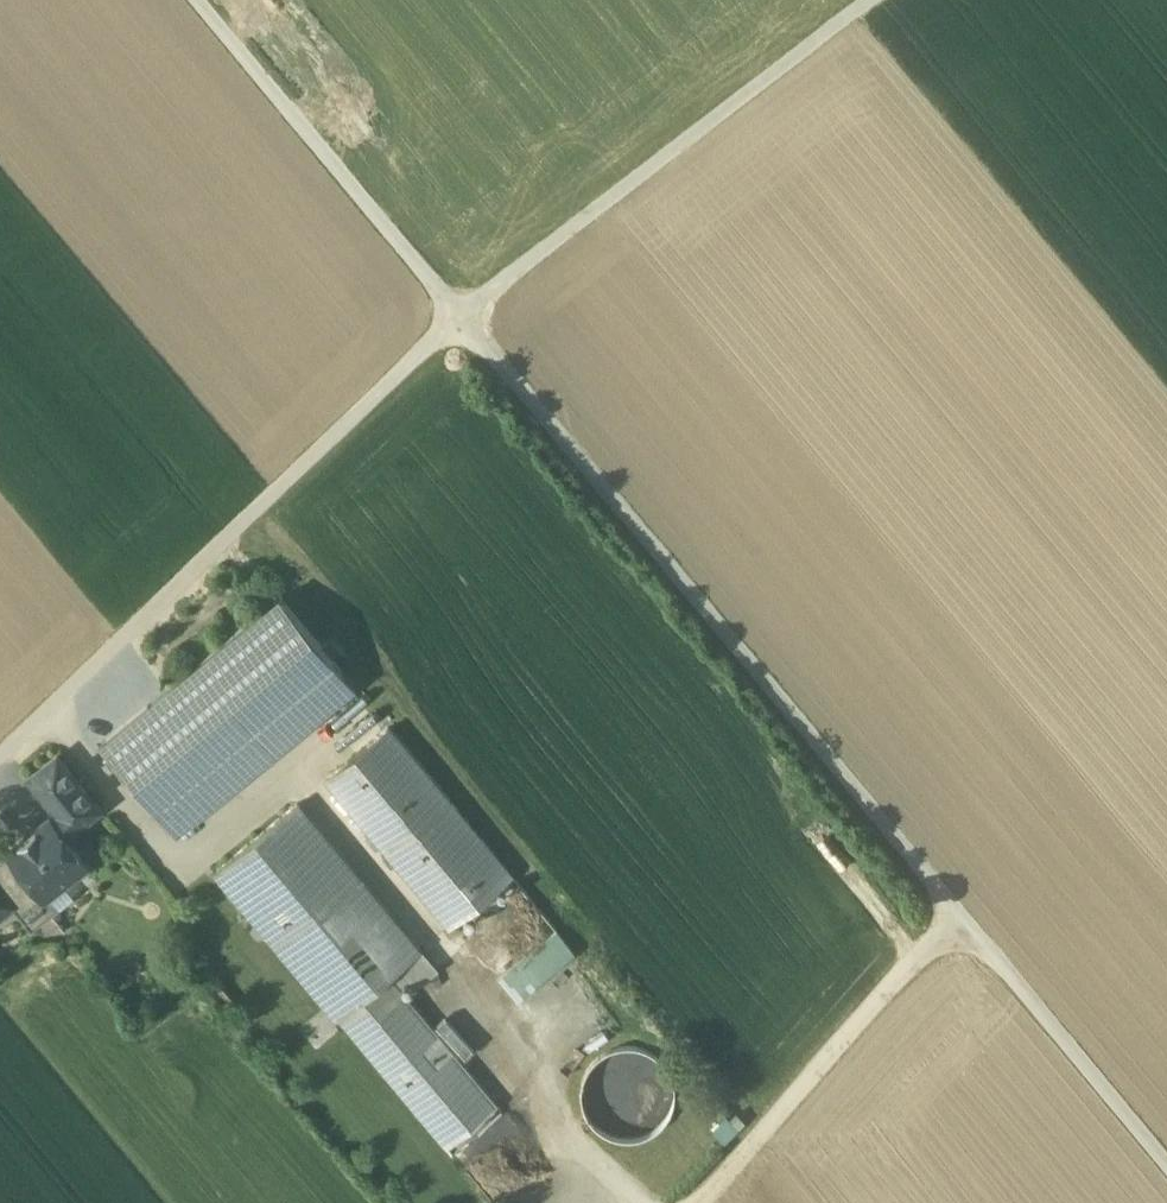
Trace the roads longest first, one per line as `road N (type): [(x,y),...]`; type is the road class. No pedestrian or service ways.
road 1 (track): [(460,323),(959,920)]
road 2 (track): [(460,323),(0,763)]
road 3 (track): [(878,0),(460,323)]
road 4 (track): [(195,0),(460,323)]
road 5 (track): [(690,1202),(959,920)]
road 6 (track): [(959,920),(1166,1167)]

